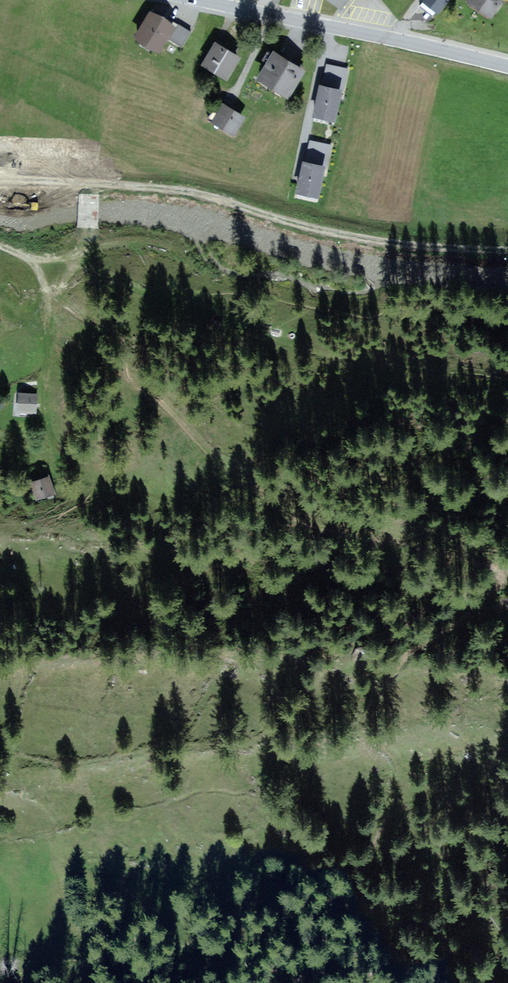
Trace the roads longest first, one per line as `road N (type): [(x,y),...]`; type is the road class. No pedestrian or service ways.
road 1 (track): [(75,256),(46,299),(121,341),(130,380),(163,403),(200,446),(320,530),(444,549)]
road 2 (track): [(88,185),(194,192),(328,232),(507,251)]
road 3 (secondary): [(507,66),(197,0)]
road 4 (track): [(444,549),(499,570),(411,632),(385,682),(376,725)]
road 5 (track): [(27,257),(47,300),(44,409),(61,460)]

